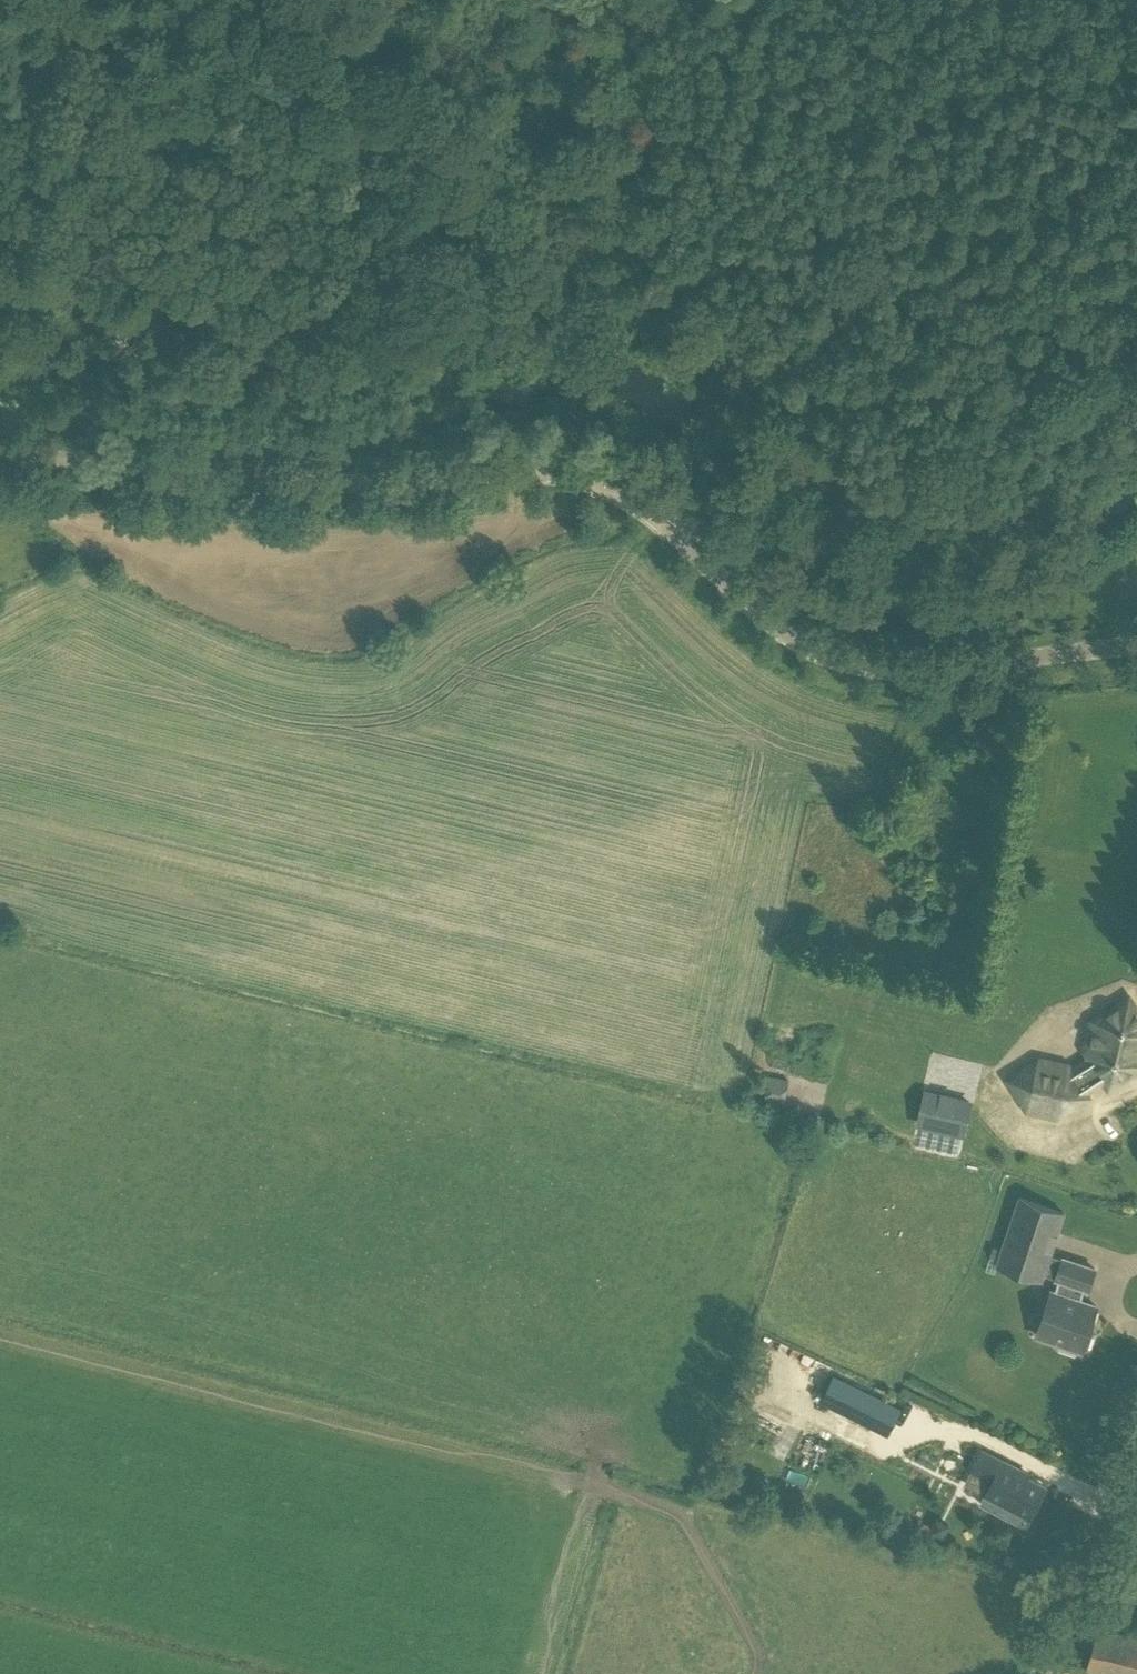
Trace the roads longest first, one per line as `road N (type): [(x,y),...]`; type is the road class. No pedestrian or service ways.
road 1 (track): [(43,0),(114,24),(279,114),(327,123),(372,145),(453,223),(520,266),(559,280),(653,284),(766,356),(794,356),(820,343),(908,243),(961,207),(1024,186),(1105,189),(1136,173)]
road 2 (unclassified): [(1136,648),(925,675),(850,671),(791,648),(663,526),(610,489),(520,471),(369,484),(229,477),(0,445)]
road 3 (unclassified): [(1039,1673),(1136,1465)]

